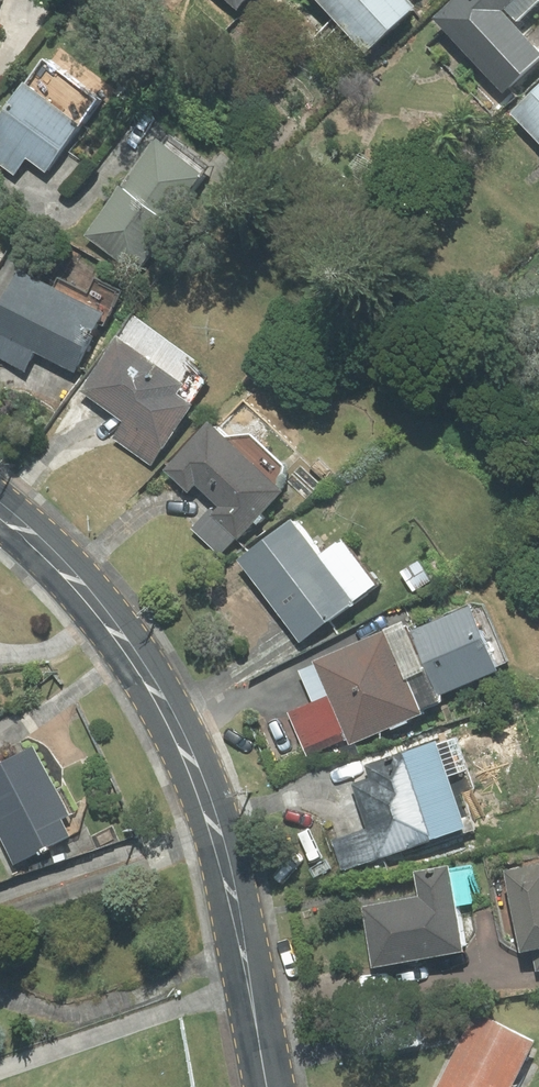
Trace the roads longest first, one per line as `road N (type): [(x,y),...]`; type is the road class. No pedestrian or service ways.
road 1 (tertiary): [(267,1086),(227,876),(177,730),(70,572),(0,510)]

